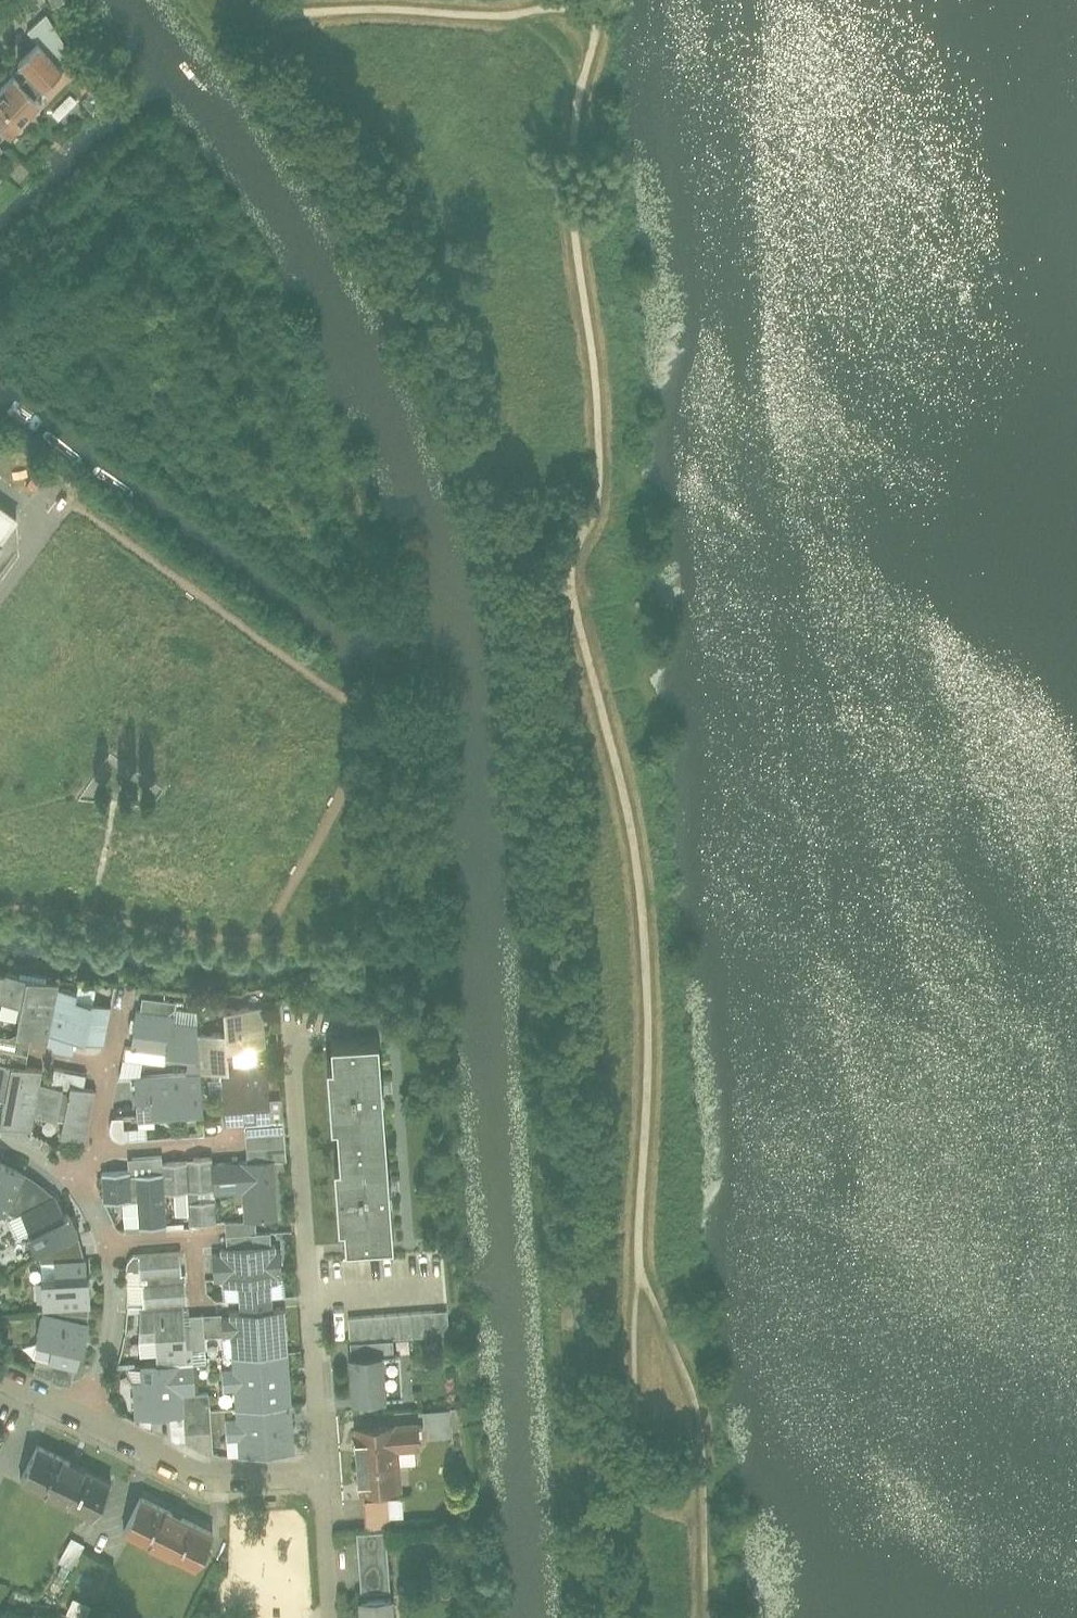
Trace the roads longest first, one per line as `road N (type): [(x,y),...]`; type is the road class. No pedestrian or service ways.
road 1 (residential): [(296,1026),(323,1471)]
road 2 (residential): [(81,1416),(207,1474),(323,1471)]
road 3 (residential): [(105,1252),(104,1358),(81,1416)]
road 4 (residential): [(201,1300),(196,1241),(105,1252)]
road 5 (residential): [(124,998),(99,1143)]
road 6 (residential): [(323,1471),(335,1617)]
road 7 (residential): [(232,1140),(130,1149),(99,1143)]

